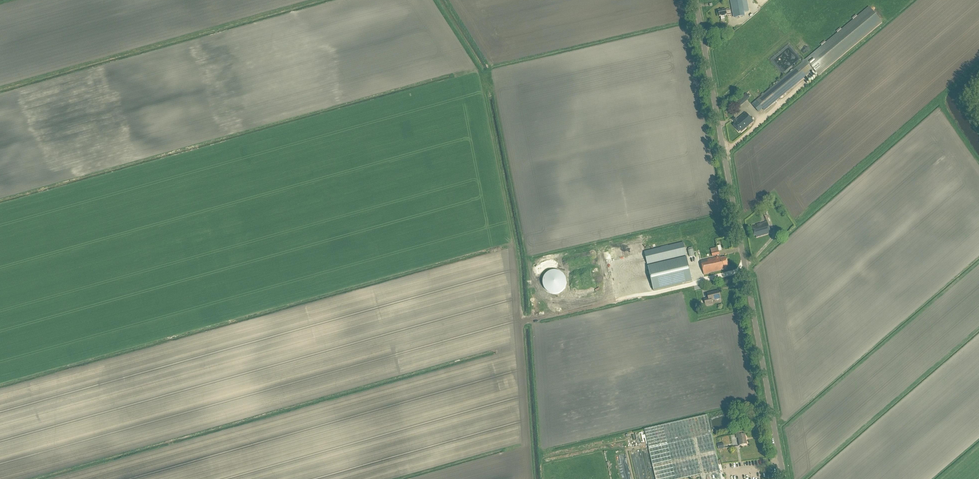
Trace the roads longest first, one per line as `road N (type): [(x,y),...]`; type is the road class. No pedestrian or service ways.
road 1 (tertiary): [(784,478),(696,0)]

